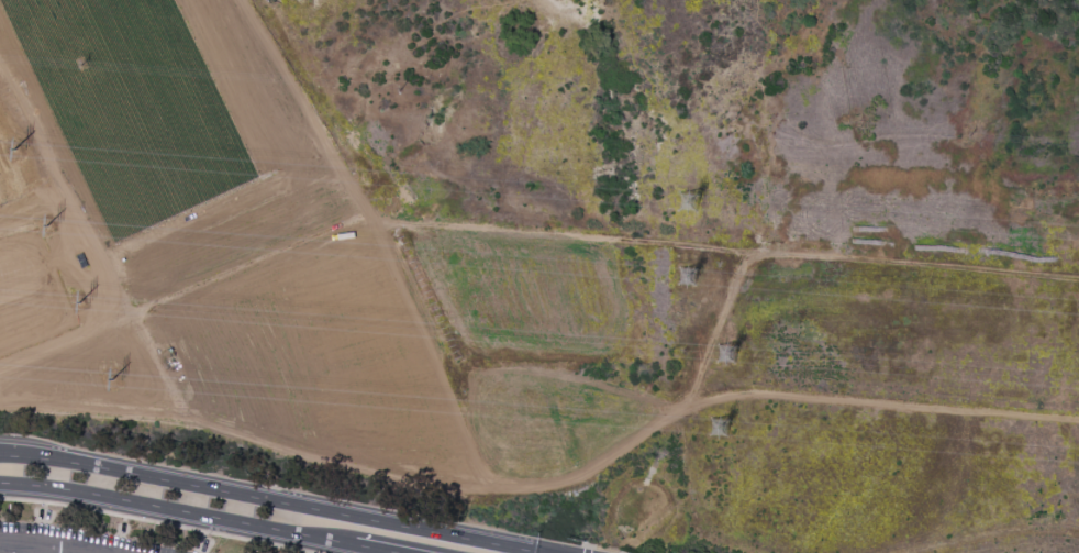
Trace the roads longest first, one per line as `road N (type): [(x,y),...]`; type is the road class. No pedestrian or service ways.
road 1 (track): [(1078,420),(741,394),(676,409),(579,477),(446,493),(356,476),(192,423),(0,406)]
road 2 (secondary): [(539,552),(0,456)]
road 3 (track): [(676,409),(692,389),(733,272),(759,254),(1078,279)]
road 4 (secondary): [(0,486),(73,491),(354,546)]

